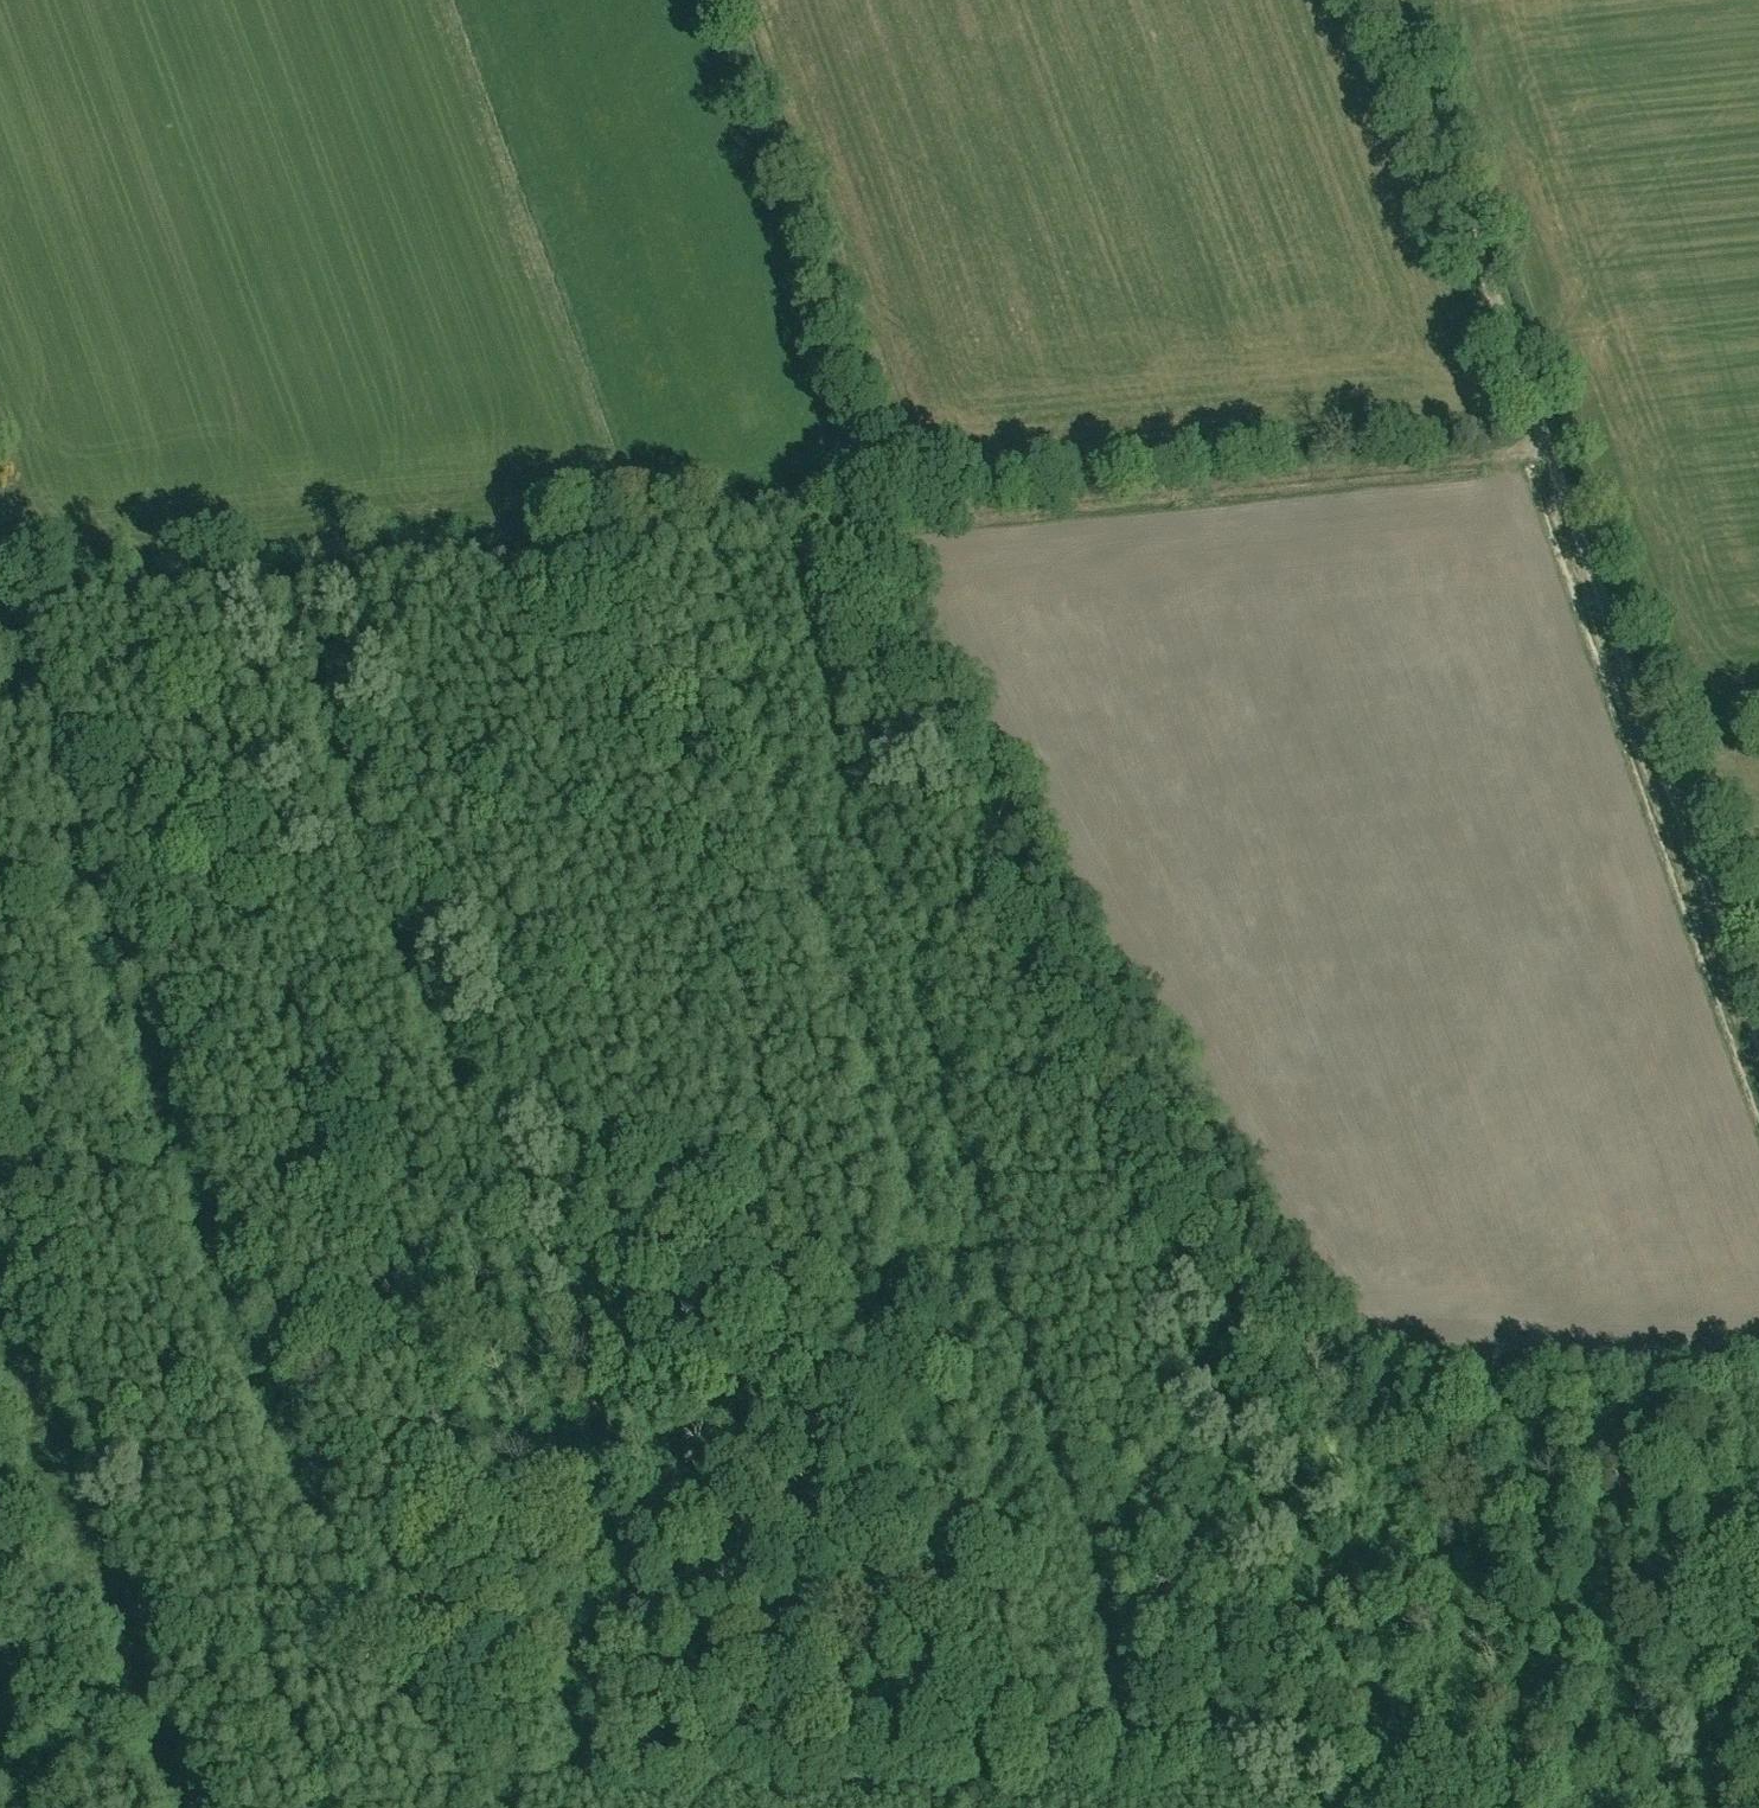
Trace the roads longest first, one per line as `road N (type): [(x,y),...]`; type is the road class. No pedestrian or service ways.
road 1 (track): [(1758,1056),(1382,0)]

